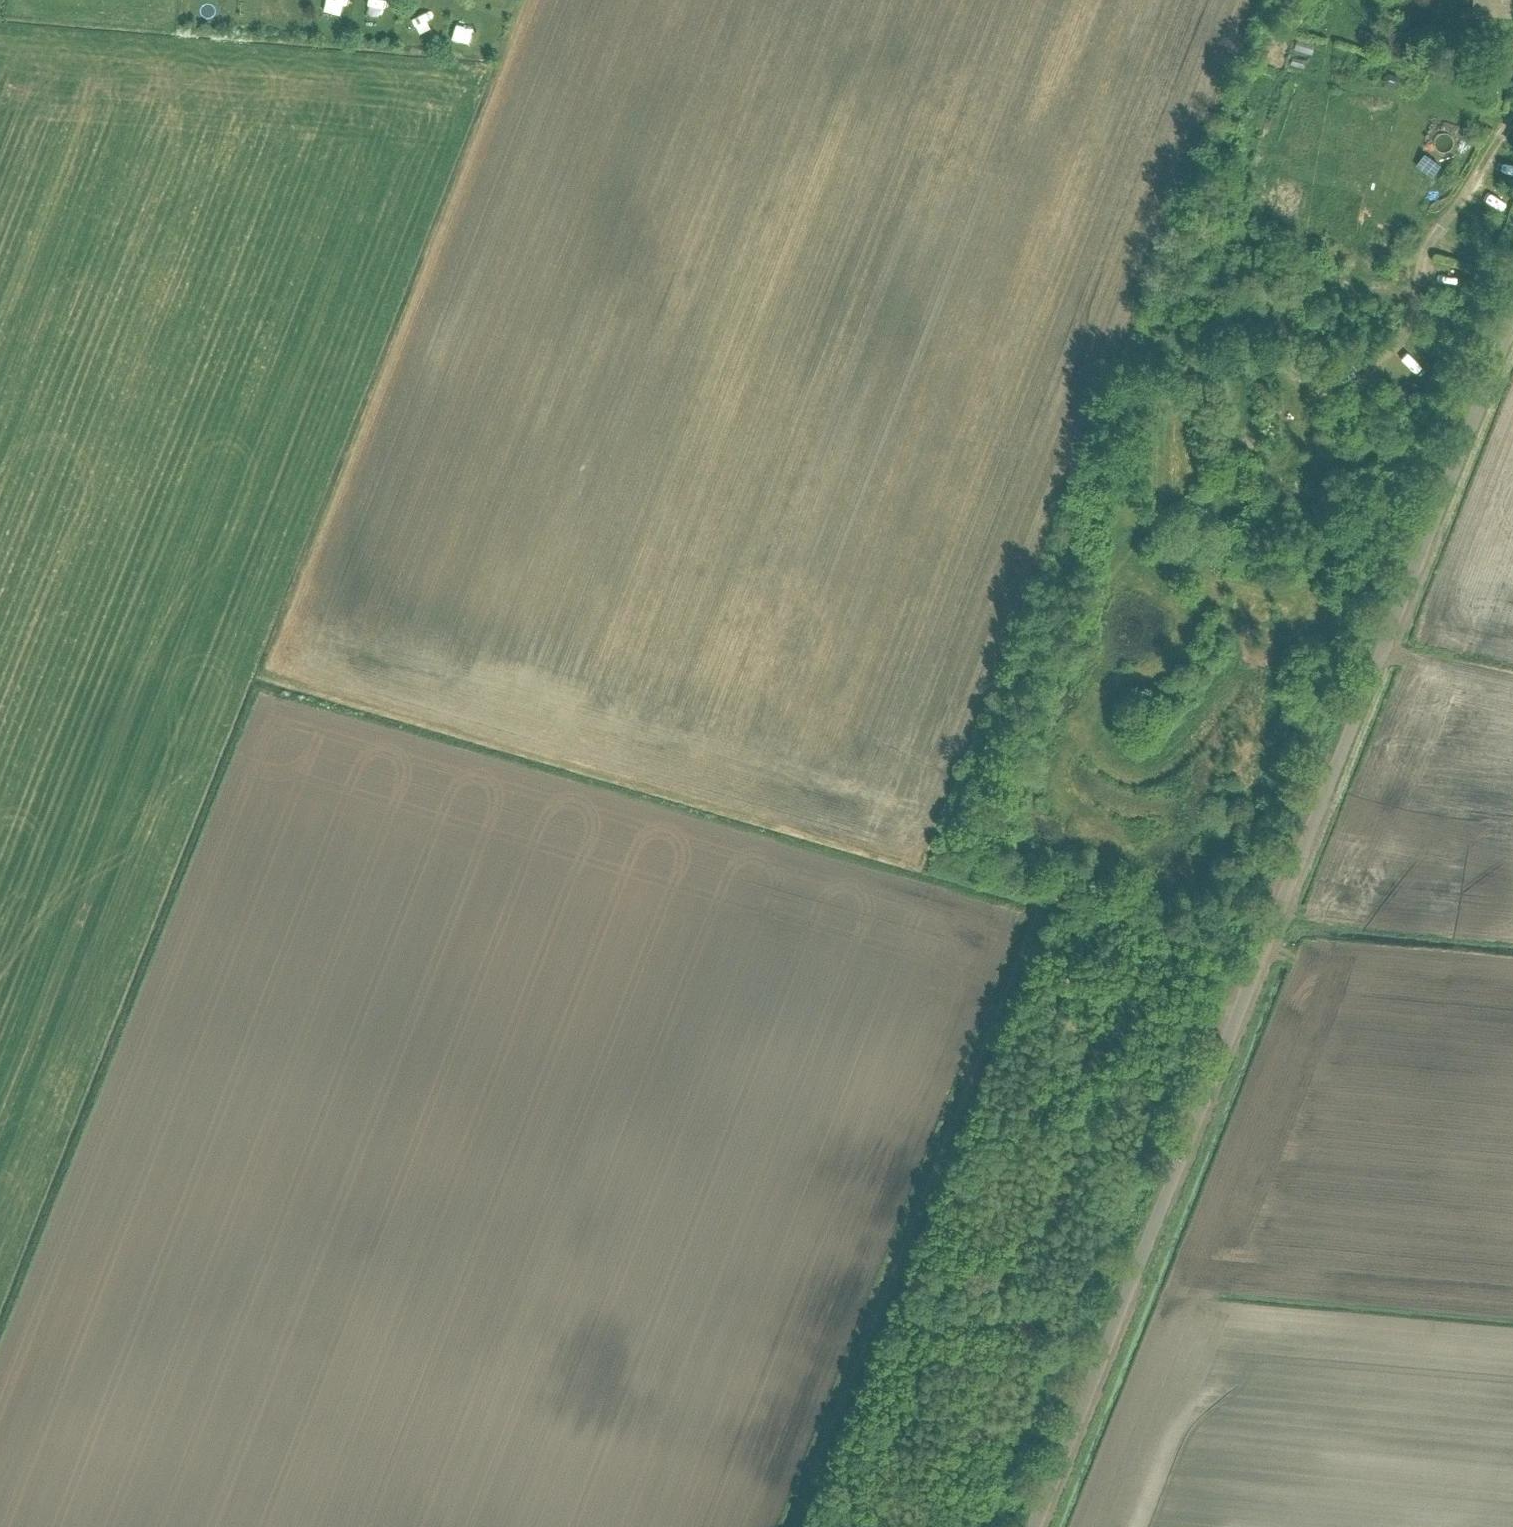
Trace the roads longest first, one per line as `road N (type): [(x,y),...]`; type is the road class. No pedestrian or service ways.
road 1 (unclassified): [(1033,1526),(1512,318)]
road 2 (track): [(1339,383),(1238,364),(1203,367),(1175,387),(1162,422),(1163,518),(1179,558),(1204,578),(1250,594),(1288,594),(1323,581),(1337,556),(1318,423),(1329,395)]

